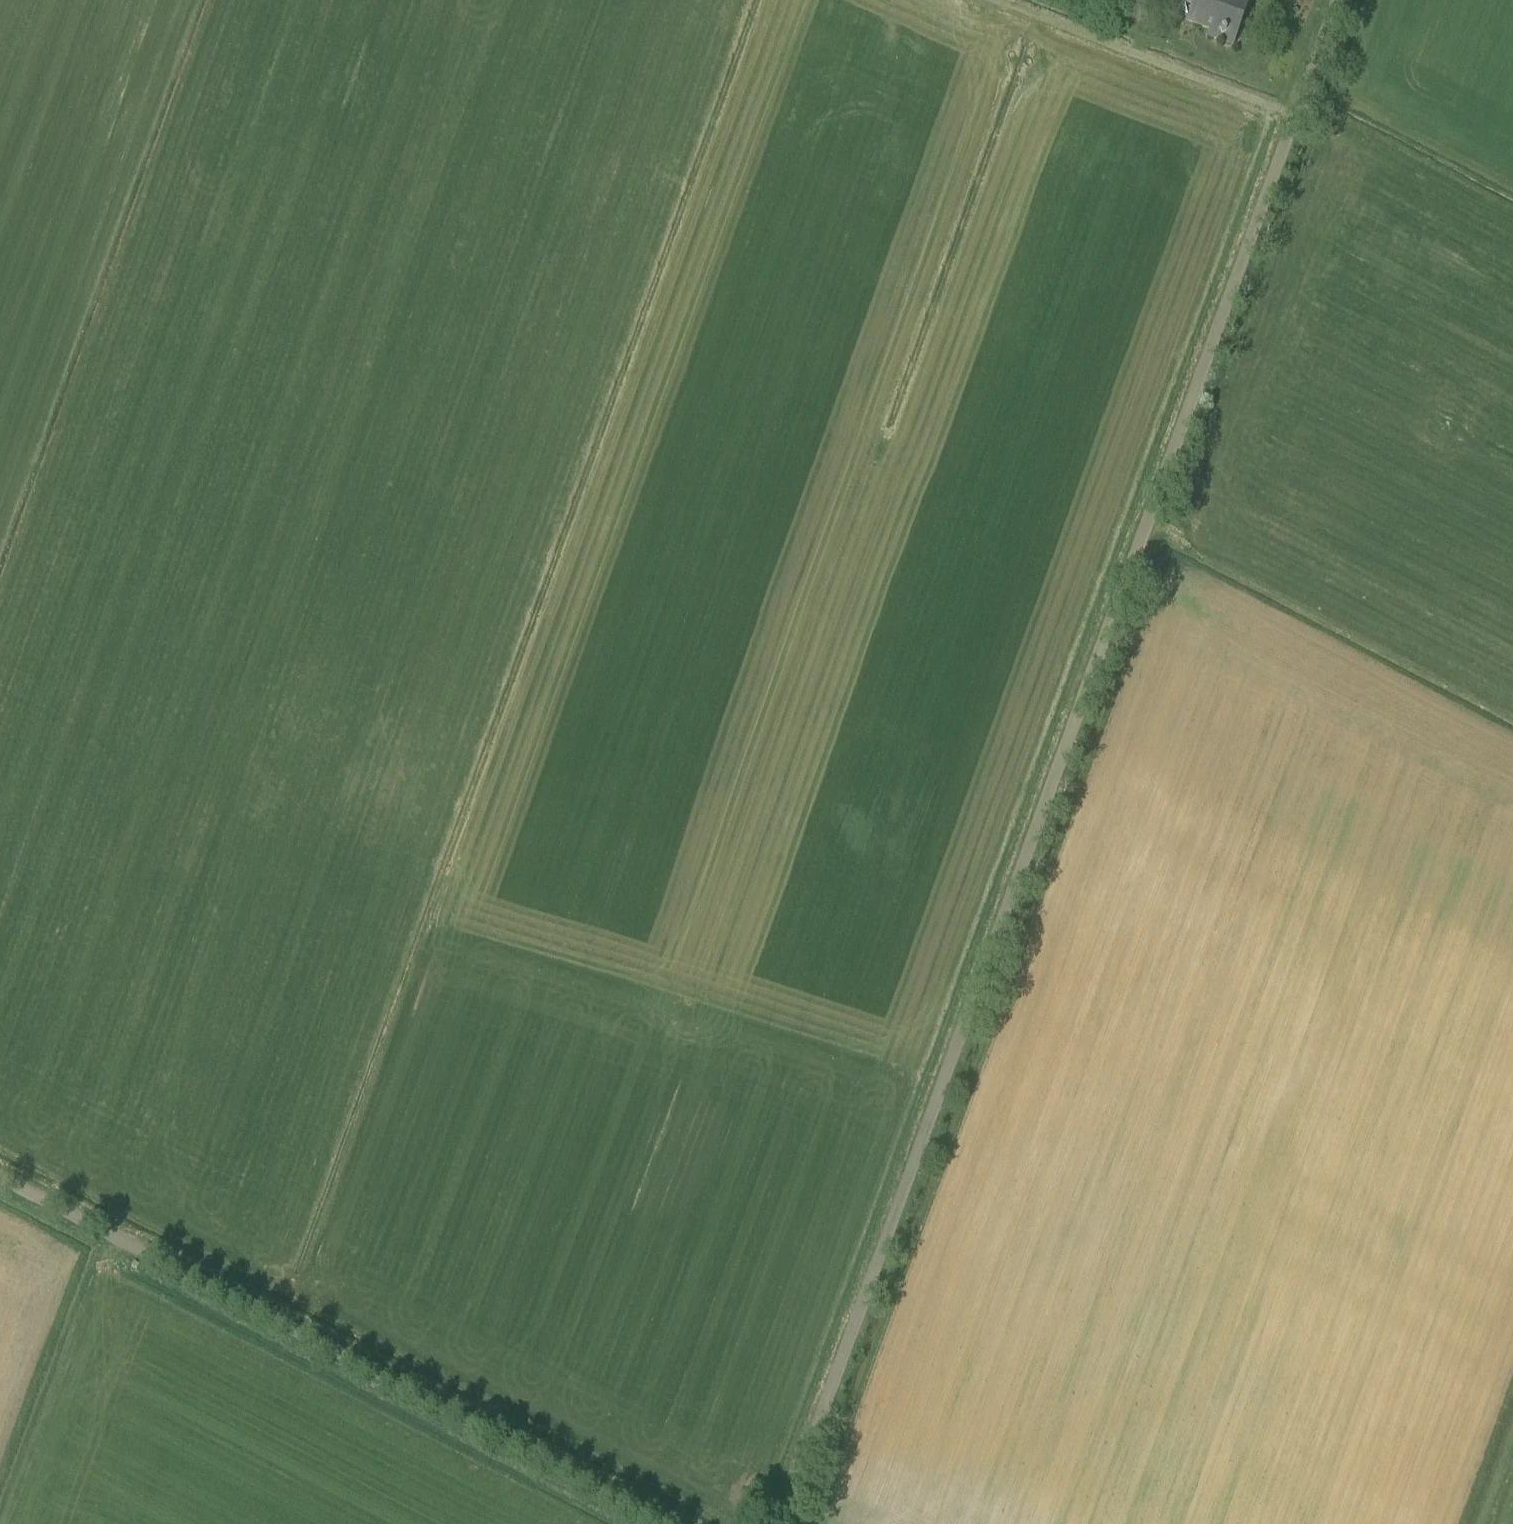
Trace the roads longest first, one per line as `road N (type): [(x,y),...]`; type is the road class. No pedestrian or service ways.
road 1 (unclassified): [(781,1523),(1346,0)]
road 2 (unclassified): [(667,1523),(0,1178)]

